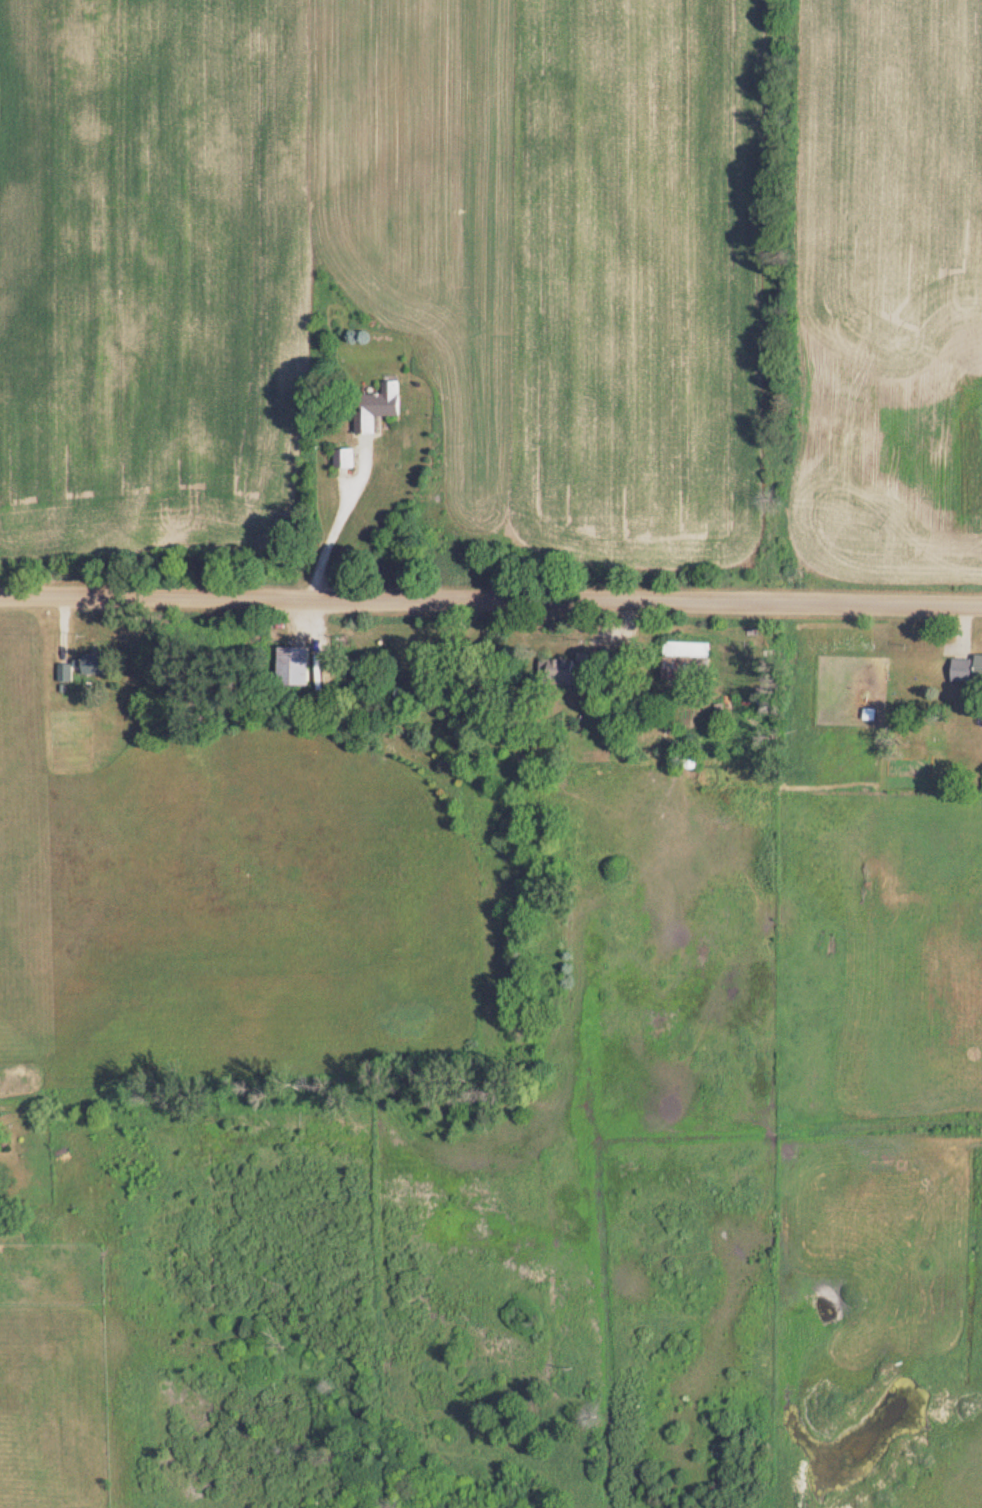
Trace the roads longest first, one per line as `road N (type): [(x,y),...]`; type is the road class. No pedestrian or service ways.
road 1 (residential): [(981,605),(0,595)]

